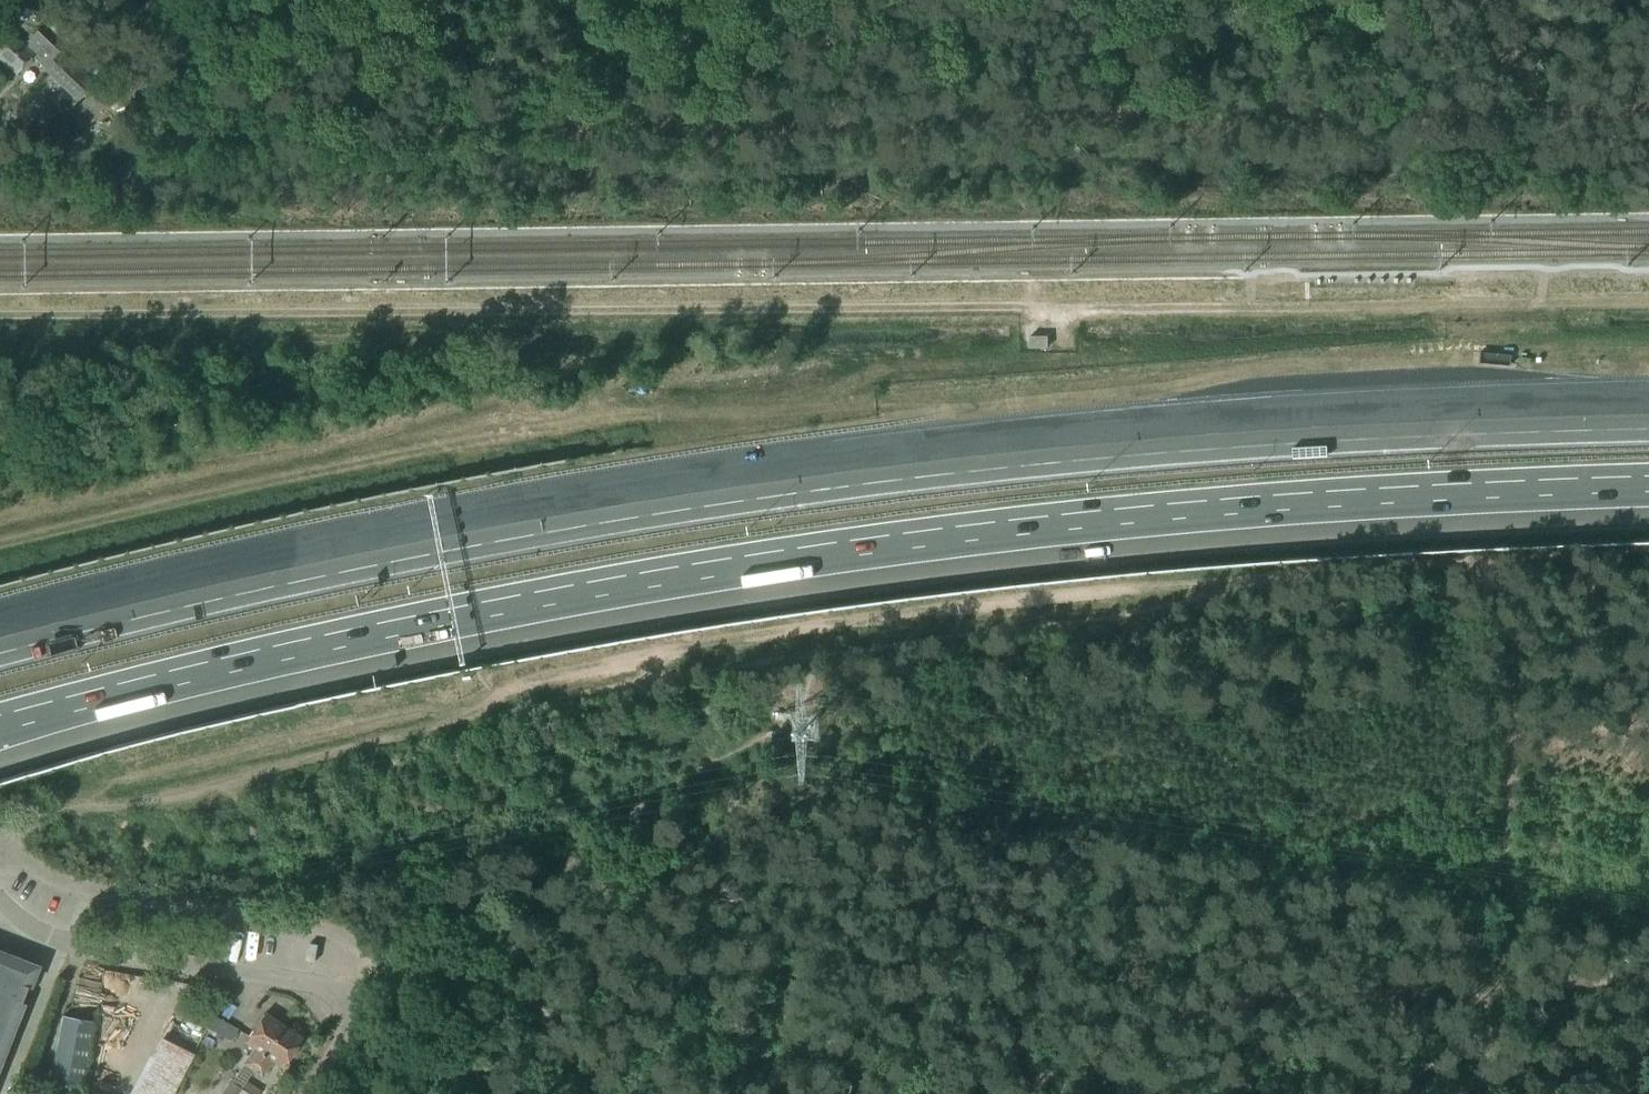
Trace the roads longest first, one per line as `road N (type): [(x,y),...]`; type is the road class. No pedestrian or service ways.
road 1 (track): [(0,836),(55,814),(121,809),(440,733),(517,683),(546,674),(814,624),(1287,572),(1648,560)]
road 2 (motorway): [(0,723),(617,579),(1212,507),(1648,484)]
road 3 (motorway): [(1648,387),(1228,404),(656,467),(414,512),(0,608)]
road 4 (motorway): [(1648,420),(1227,439),(904,469),(416,548),(0,643)]
road 5 (track): [(1648,160),(828,178),(232,179),(196,165),(97,0)]
road 6 (track): [(1470,1093),(1511,954),(1512,563)]
road 7 (residential): [(0,840),(85,891),(349,932),(371,952),(374,968),(361,997)]
road 8 (residential): [(0,901),(59,943),(320,981),(361,997)]
road 9 (track): [(1430,0),(1432,162)]
road 10 (track): [(1509,0),(1511,161)]

